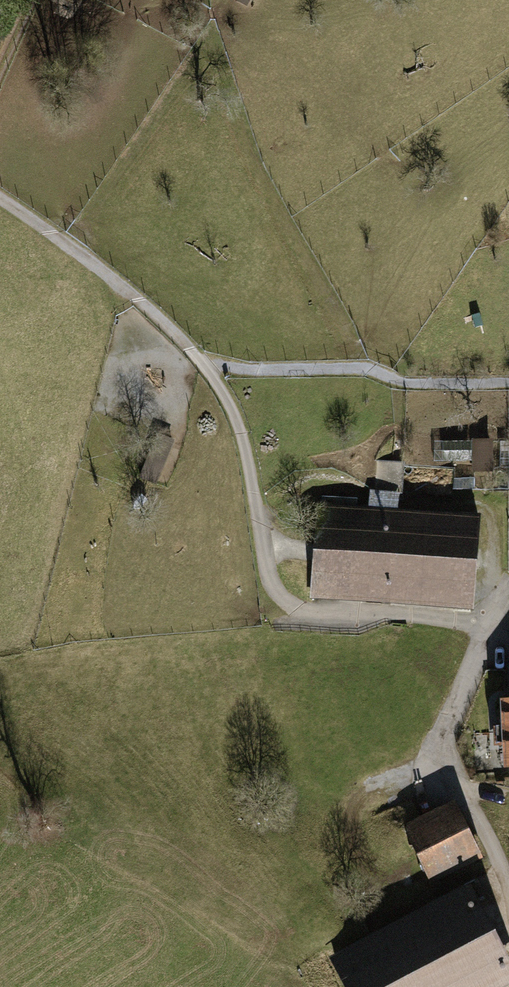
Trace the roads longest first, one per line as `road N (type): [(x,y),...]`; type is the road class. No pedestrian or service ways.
road 1 (track): [(204,366),(233,408),(260,535),(281,594),(308,616),(349,627),(485,626)]
road 2 (track): [(485,626),(448,724),(449,767),(508,876)]
road 3 (track): [(0,201),(136,298),(204,366)]

